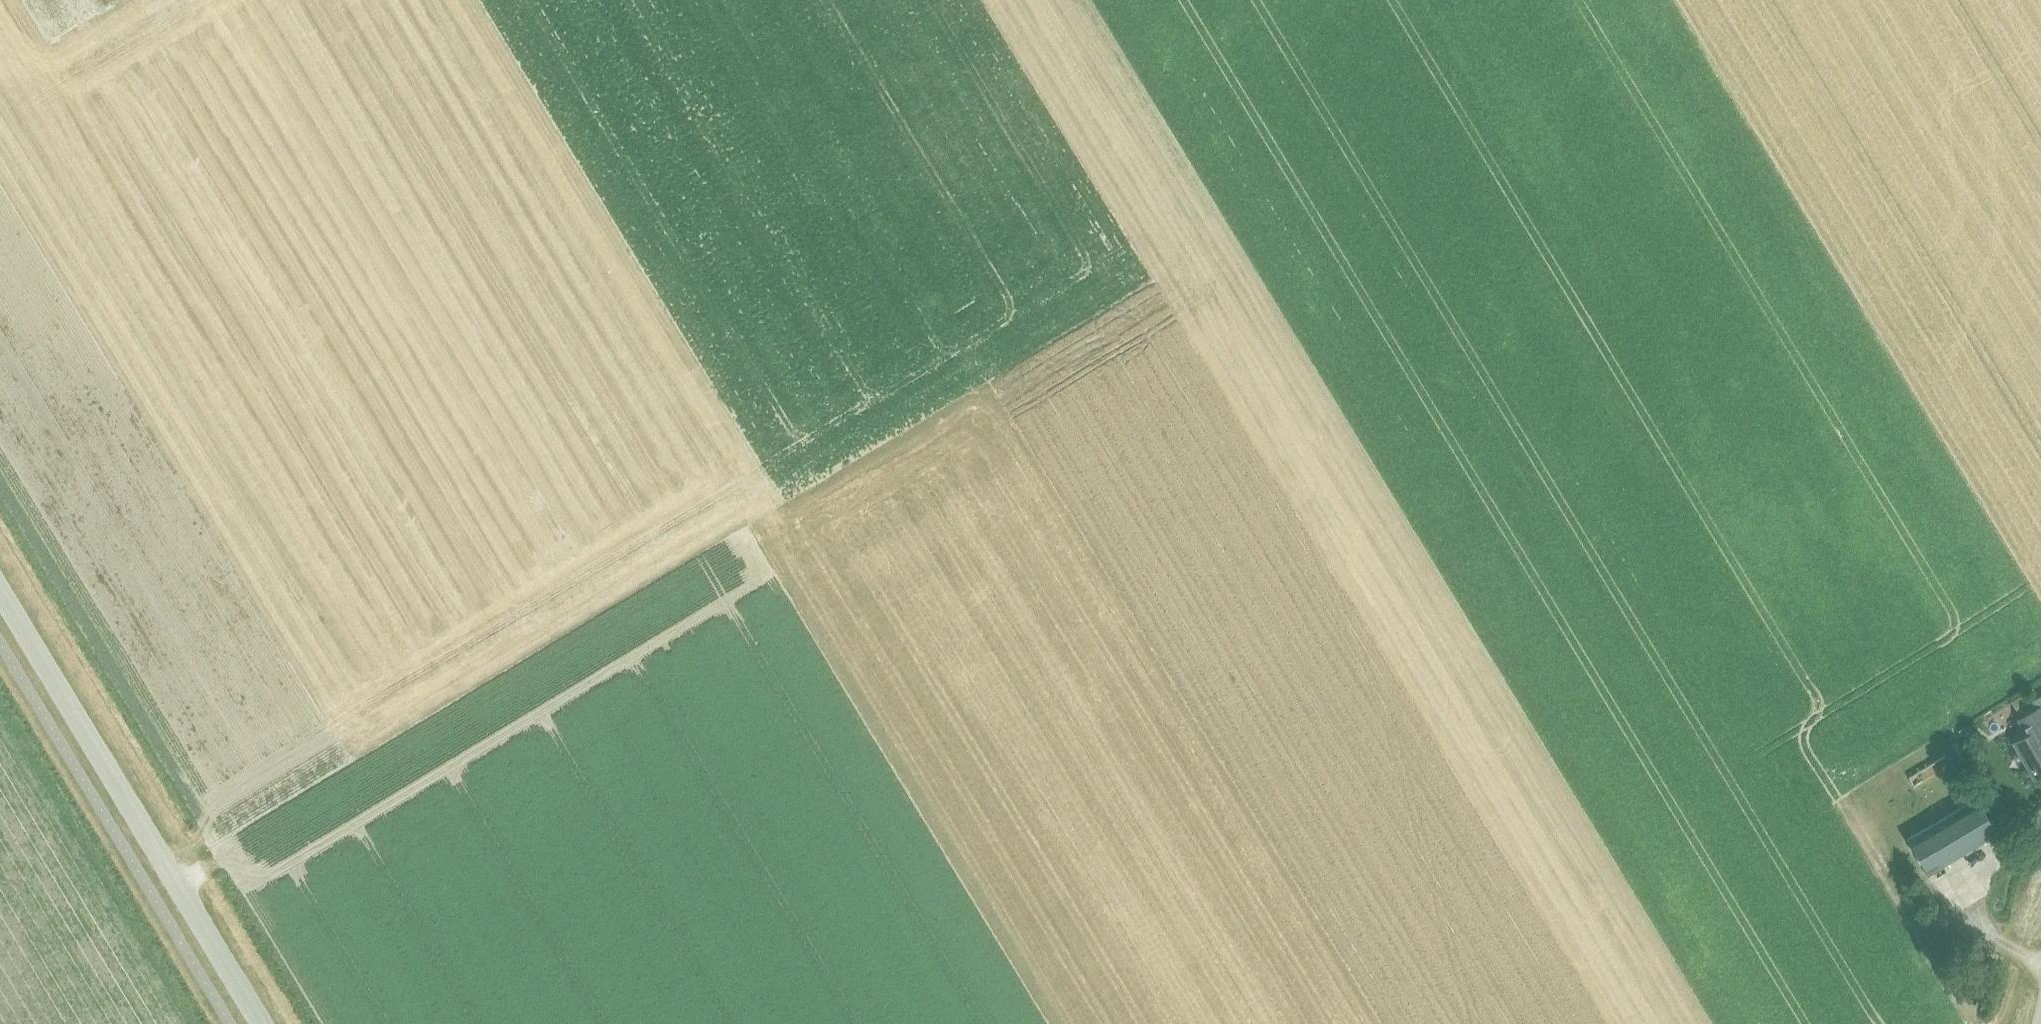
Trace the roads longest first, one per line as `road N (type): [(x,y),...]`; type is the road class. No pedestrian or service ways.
road 1 (tertiary): [(262,1023),(0,589)]

